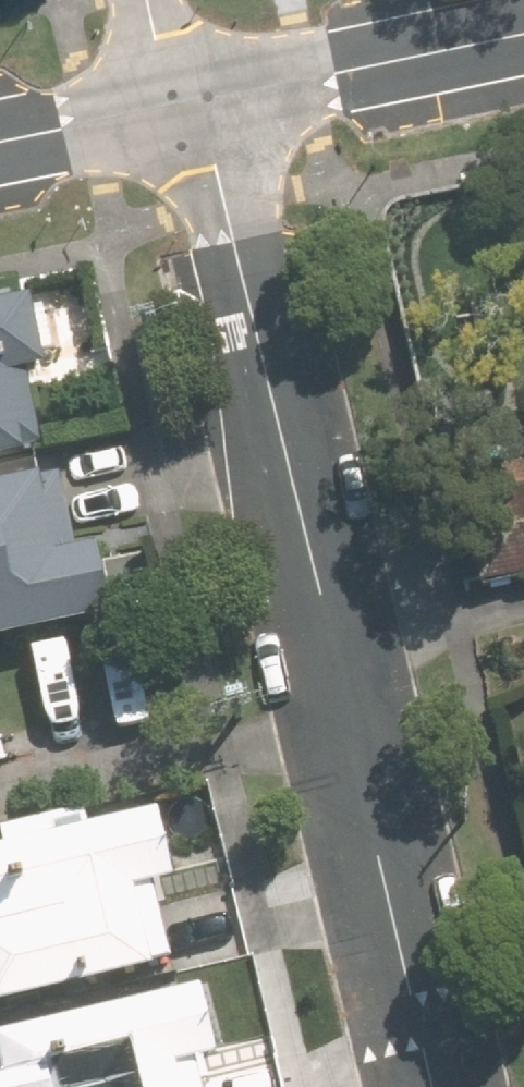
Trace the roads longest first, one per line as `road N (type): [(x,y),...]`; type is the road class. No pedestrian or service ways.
road 1 (residential): [(427,1086),(217,181),(183,99)]
road 2 (tertiary): [(523,29),(183,99)]
road 3 (tertiary): [(183,99),(0,138)]

